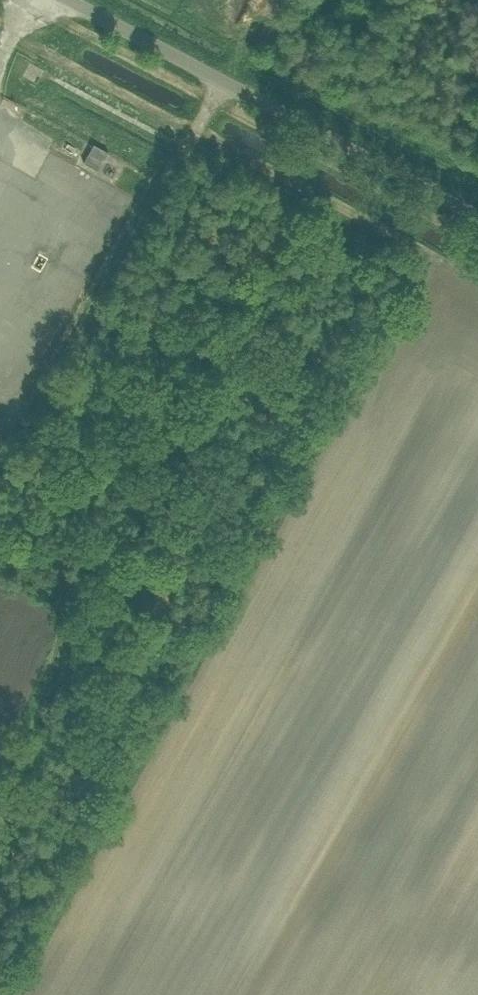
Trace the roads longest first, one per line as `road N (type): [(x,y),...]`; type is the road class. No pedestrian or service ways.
road 1 (track): [(0,847),(71,598),(72,539),(48,466),(45,401),(223,81)]
road 2 (unclassified): [(477,216),(69,0)]

